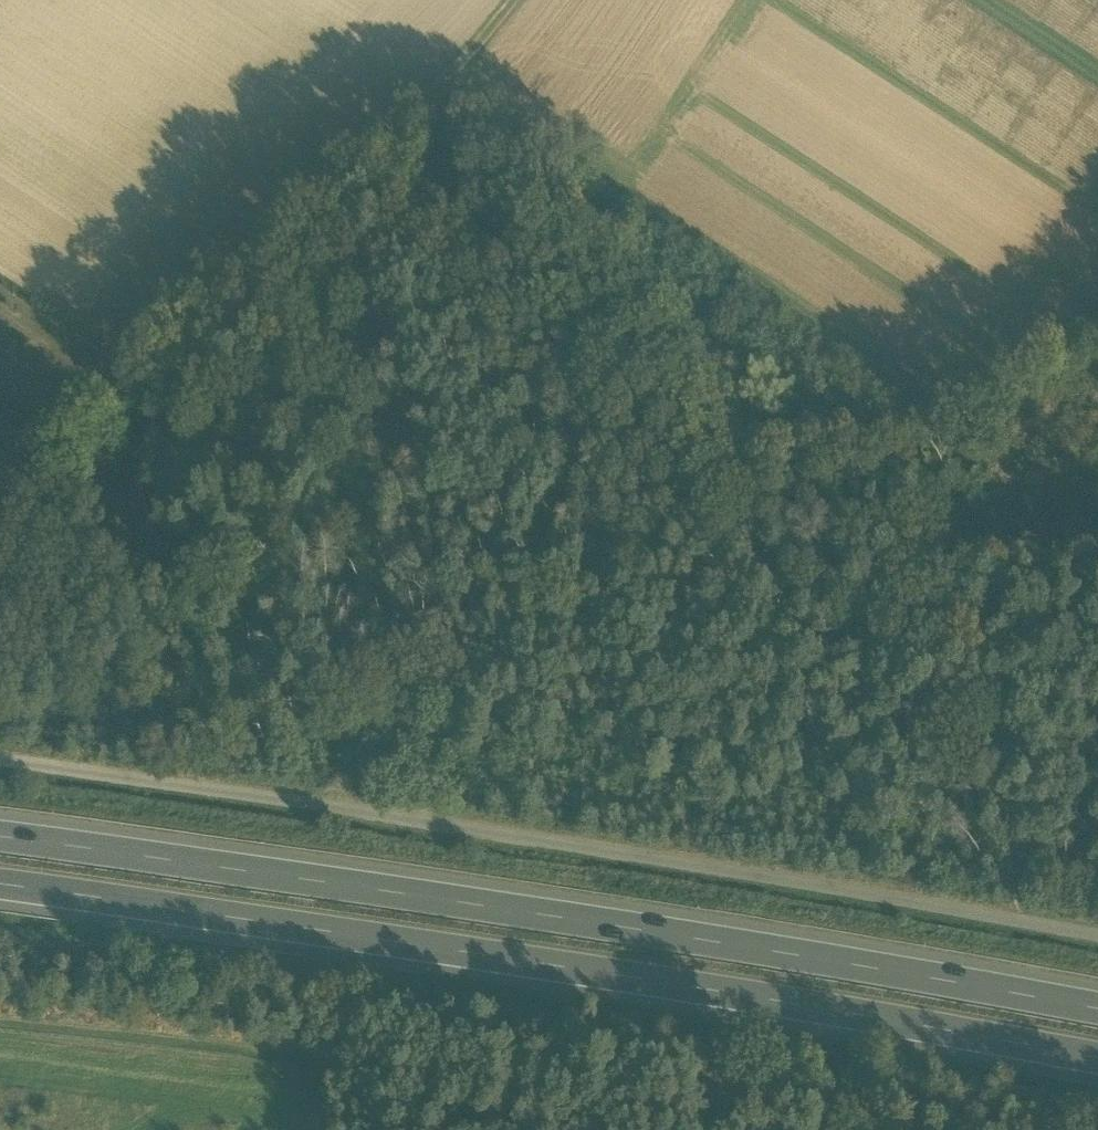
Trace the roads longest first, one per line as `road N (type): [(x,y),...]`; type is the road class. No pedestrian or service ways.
road 1 (motorway): [(1097,1014),(767,951),(0,850)]
road 2 (motorway): [(0,899),(686,991),(1097,1063)]
road 3 (track): [(1025,922),(379,814),(0,770)]
road 4 (track): [(518,0),(0,494)]
road 5 (track): [(428,89),(944,430)]
road 6 (track): [(1097,327),(944,430)]

